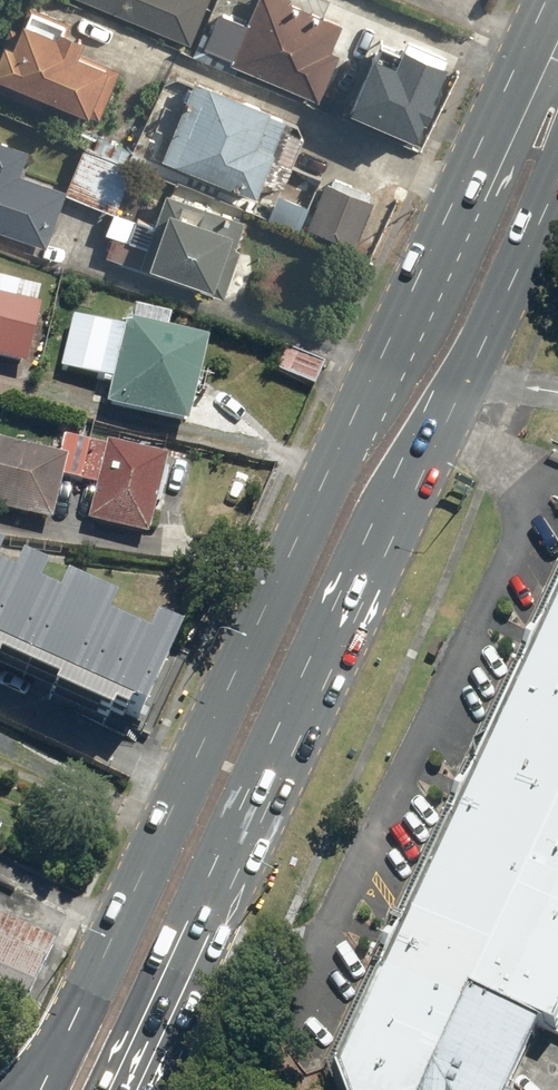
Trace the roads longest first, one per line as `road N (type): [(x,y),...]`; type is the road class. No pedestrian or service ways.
road 1 (primary): [(43,1089),(493,144),(557,55)]
road 2 (primary): [(557,130),(551,172),(461,380),(134,1071)]

